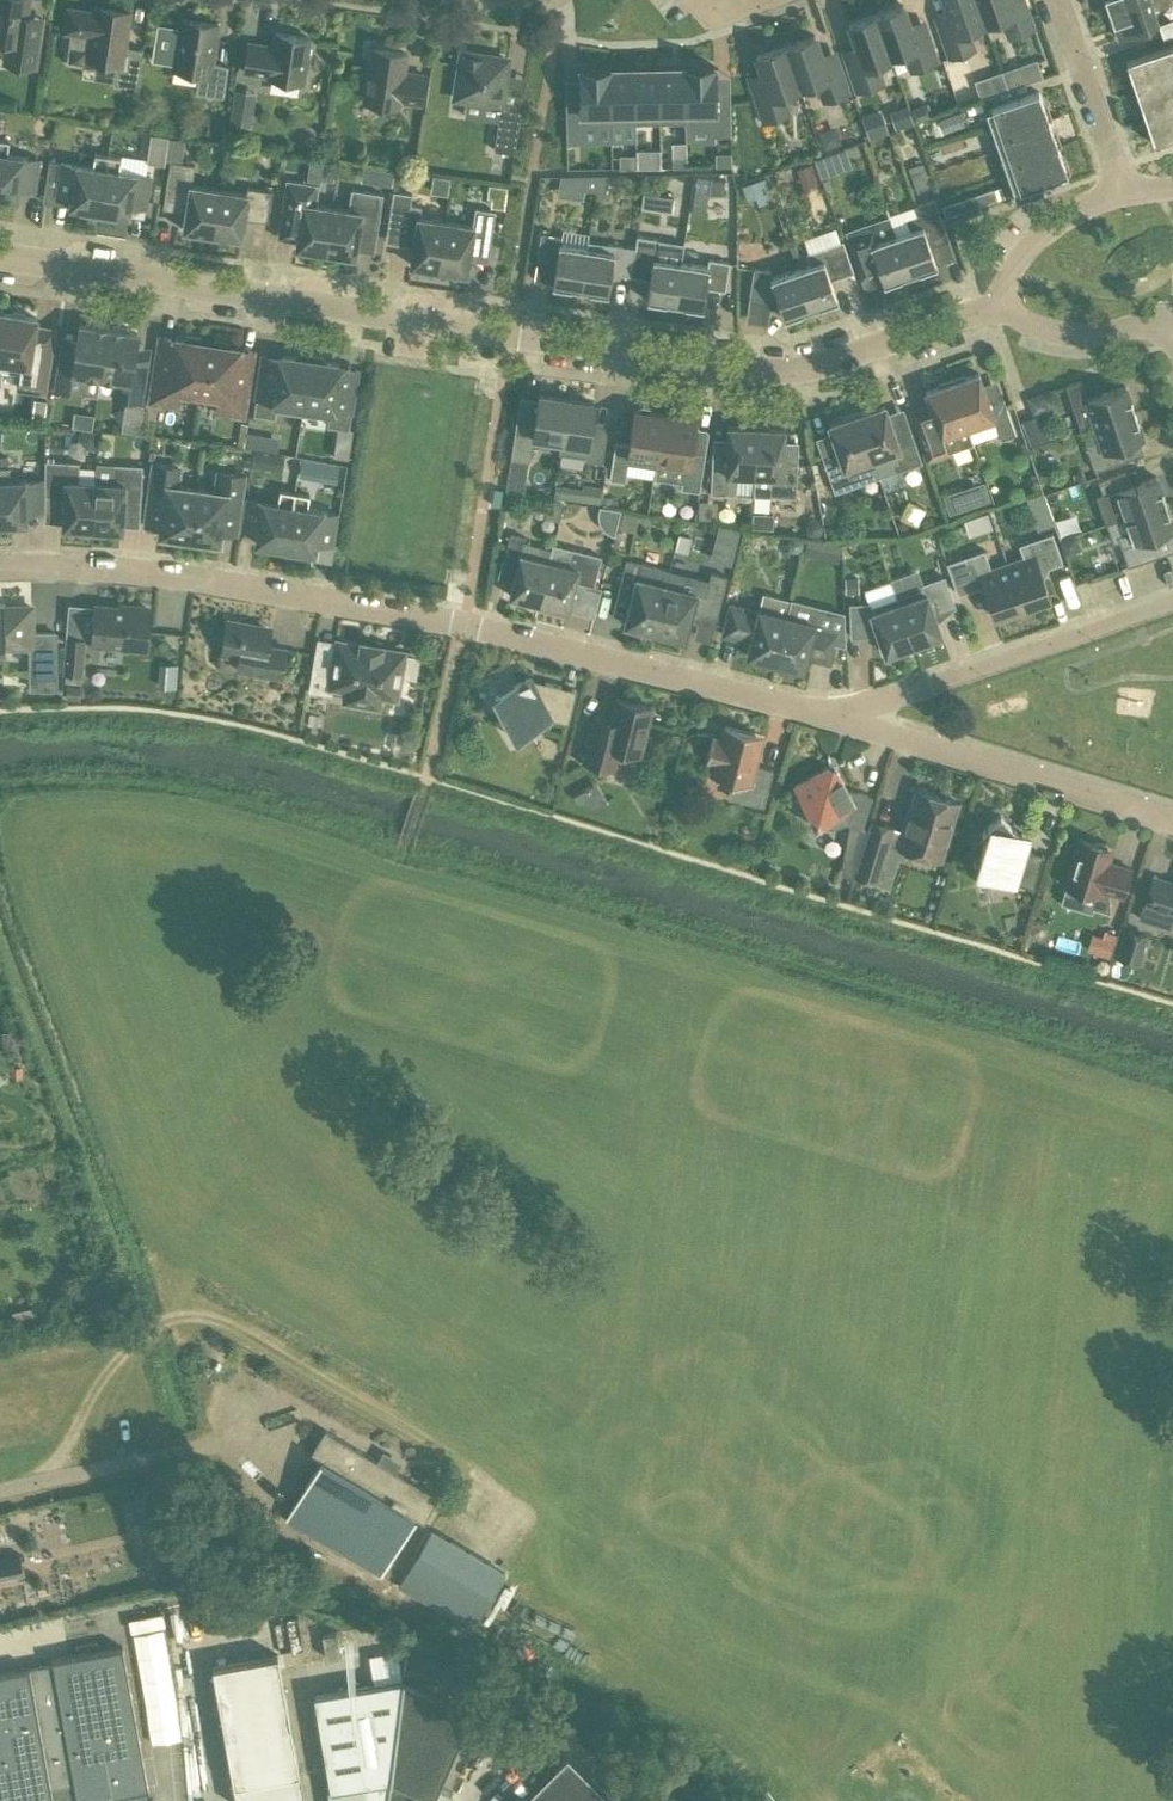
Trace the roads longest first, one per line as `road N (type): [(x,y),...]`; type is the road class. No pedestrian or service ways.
road 1 (residential): [(1002,307),(835,363),(768,371),(0,256)]
road 2 (residential): [(828,717),(462,628),(255,589),(145,573),(0,566)]
road 3 (residential): [(828,717),(1172,601)]
road 4 (residential): [(1172,822),(828,717)]
road 5 (residential): [(770,0),(729,14),(702,39),(556,37),(561,0)]
road 6 (residential): [(1121,192),(1054,0)]
road 7 (residential): [(1002,307),(1012,271),(1033,242),(1121,192)]
road 8 (residential): [(1166,326),(1070,334),(1002,307)]

